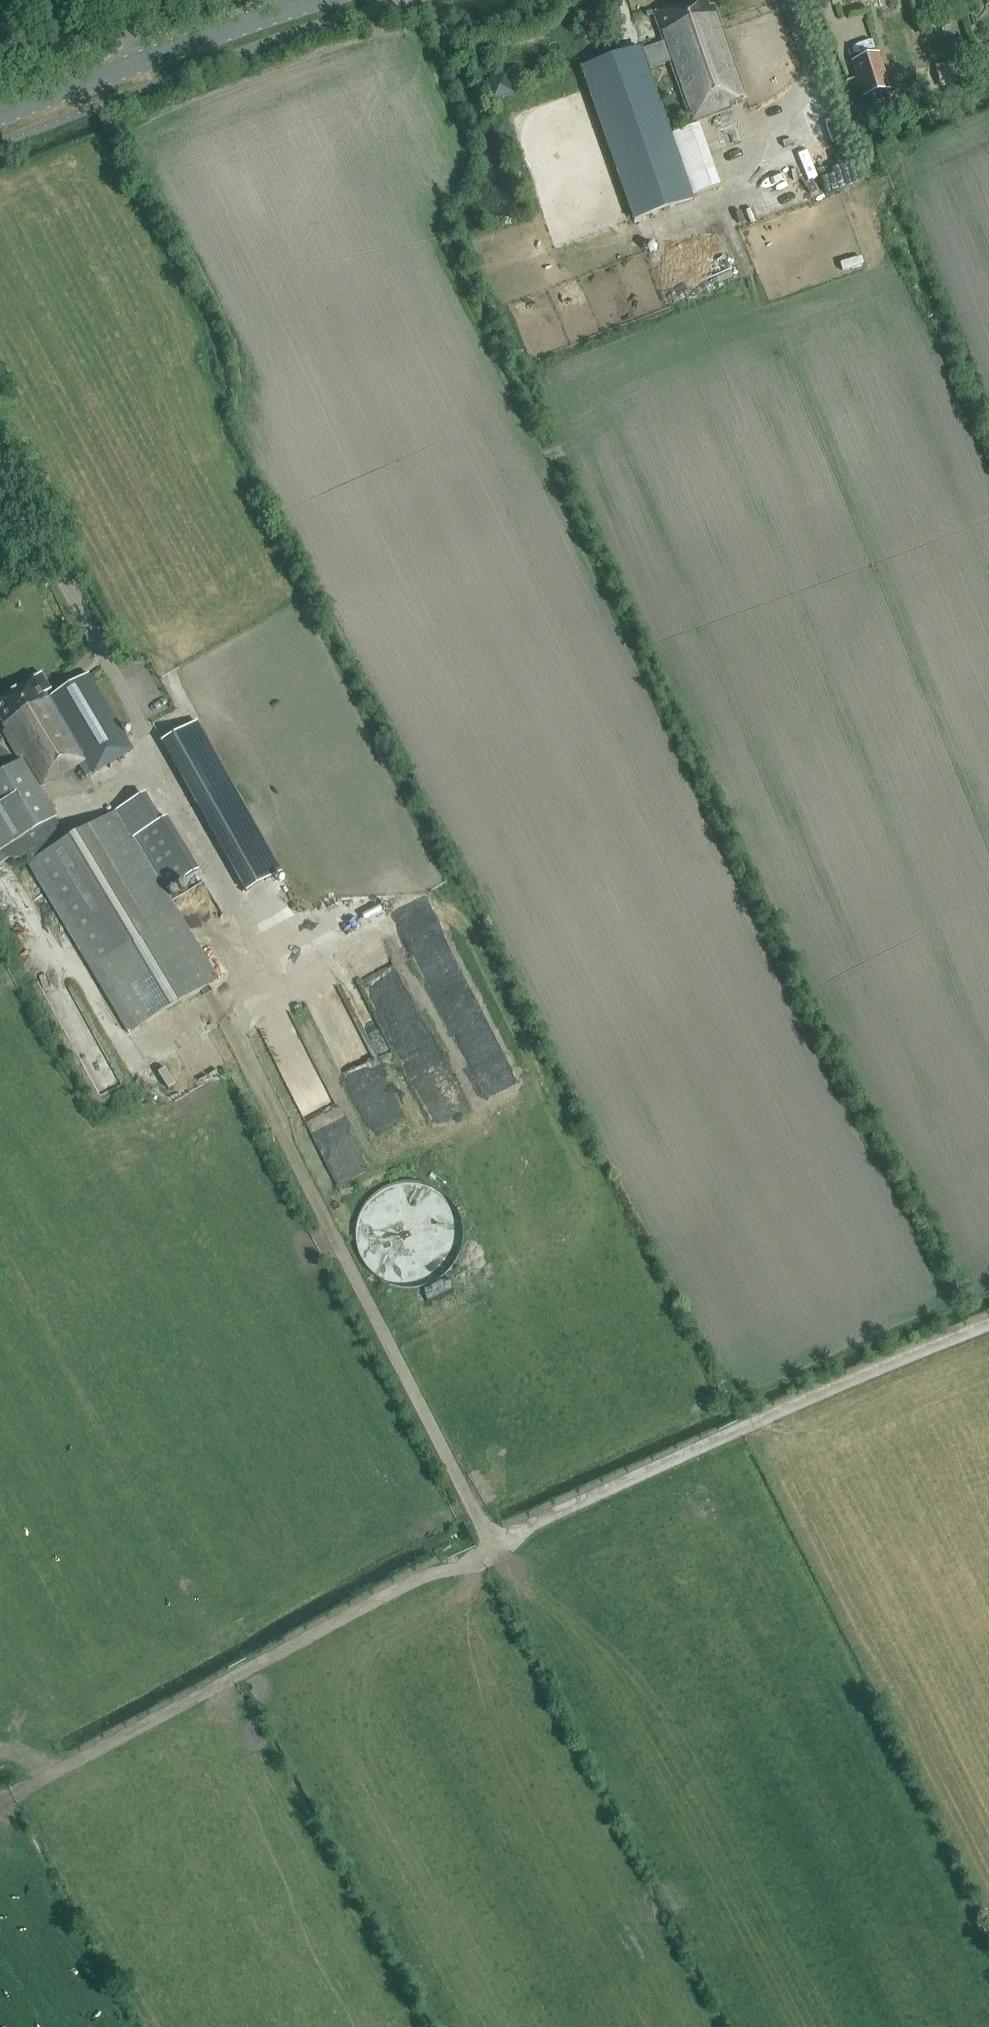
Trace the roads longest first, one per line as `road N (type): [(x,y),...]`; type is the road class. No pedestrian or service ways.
road 1 (tertiary): [(0,114),(311,0)]

